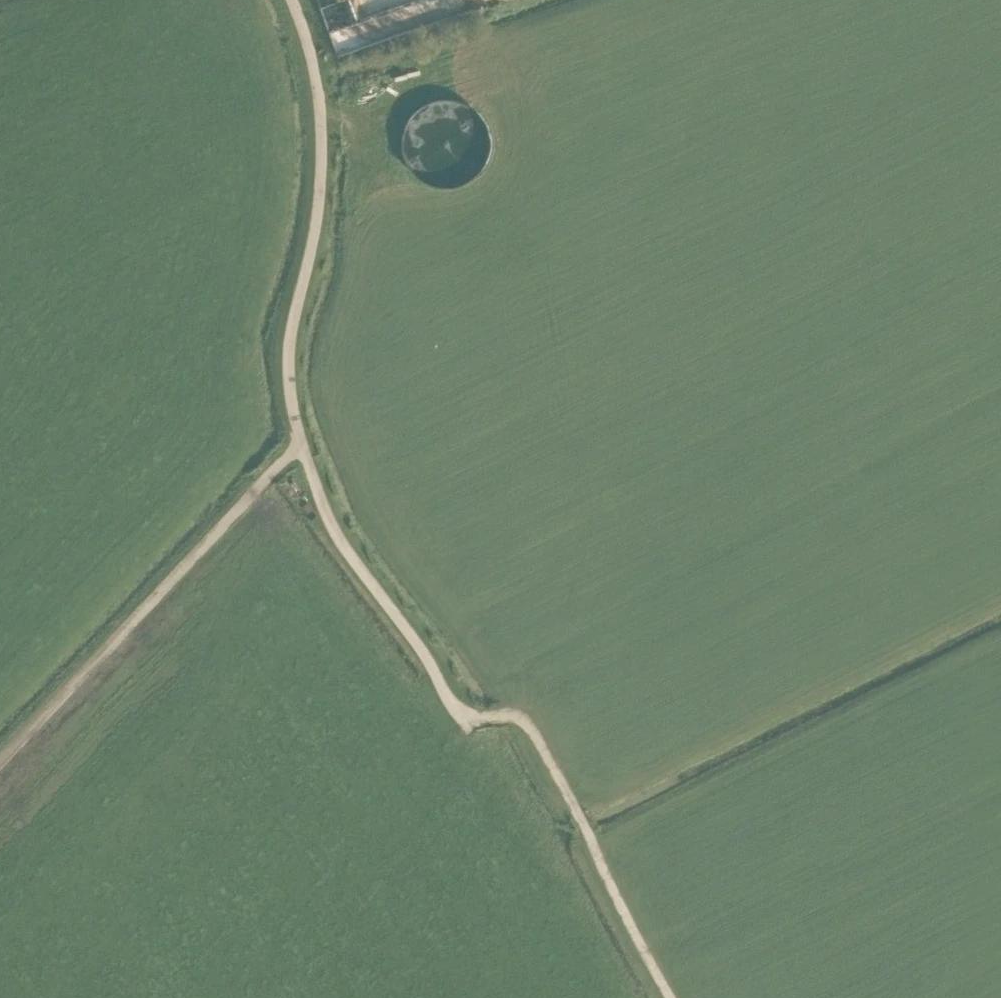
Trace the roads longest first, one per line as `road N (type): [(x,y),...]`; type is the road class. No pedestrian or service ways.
road 1 (unclassified): [(493,715),(467,715),(451,702),(358,566),(321,498),(295,421),(292,317),(318,219),(322,150),(316,79),(294,0)]

